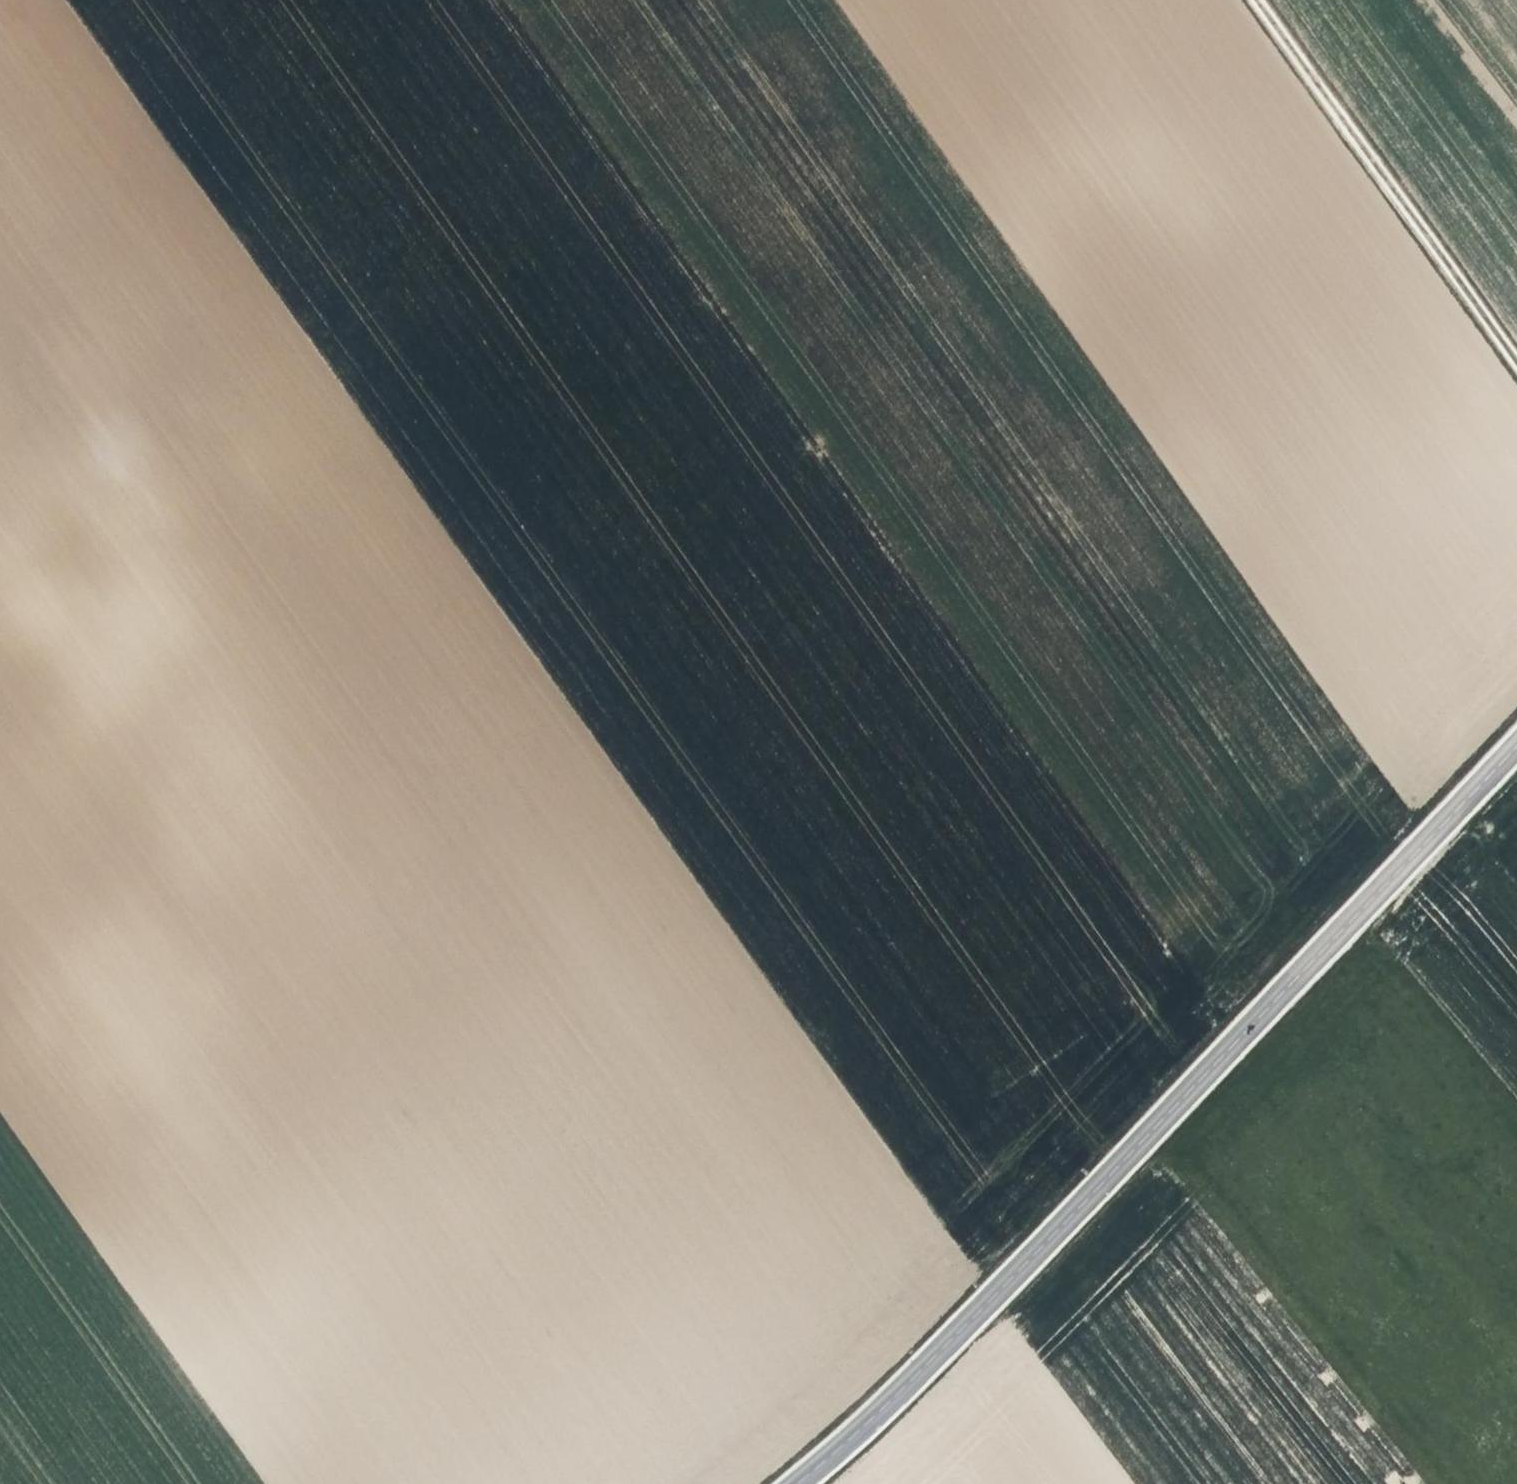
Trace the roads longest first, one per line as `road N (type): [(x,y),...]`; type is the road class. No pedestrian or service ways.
road 1 (tertiary): [(800,1483),(983,1313),(1516,748)]
road 2 (track): [(1516,343),(1266,0)]

